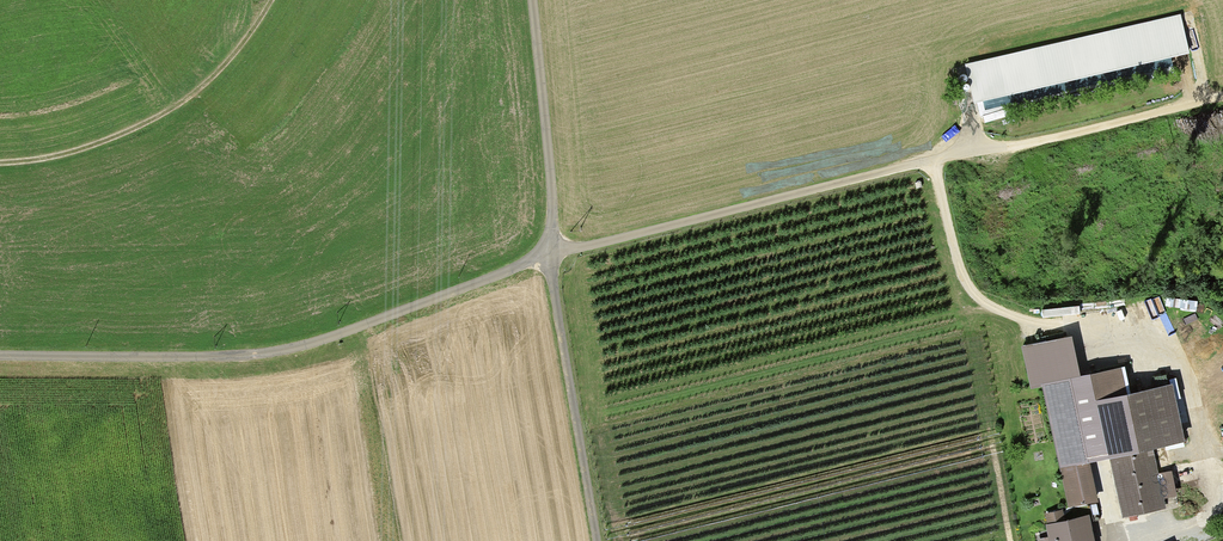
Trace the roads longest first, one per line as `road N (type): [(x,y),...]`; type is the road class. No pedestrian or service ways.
road 1 (track): [(550,257),(1222,95)]
road 2 (unclassified): [(550,257),(264,355),(0,355)]
road 3 (track): [(1158,540),(1202,516),(1208,494),(1182,381),(1162,361),(1081,325),(1040,323),(969,293),(930,162)]
road 4 (track): [(0,164),(57,157),(162,115),(202,87),(269,0)]
road 5 (unclassified): [(597,540),(550,257)]
road 6 (unclassified): [(530,0),(550,257)]

